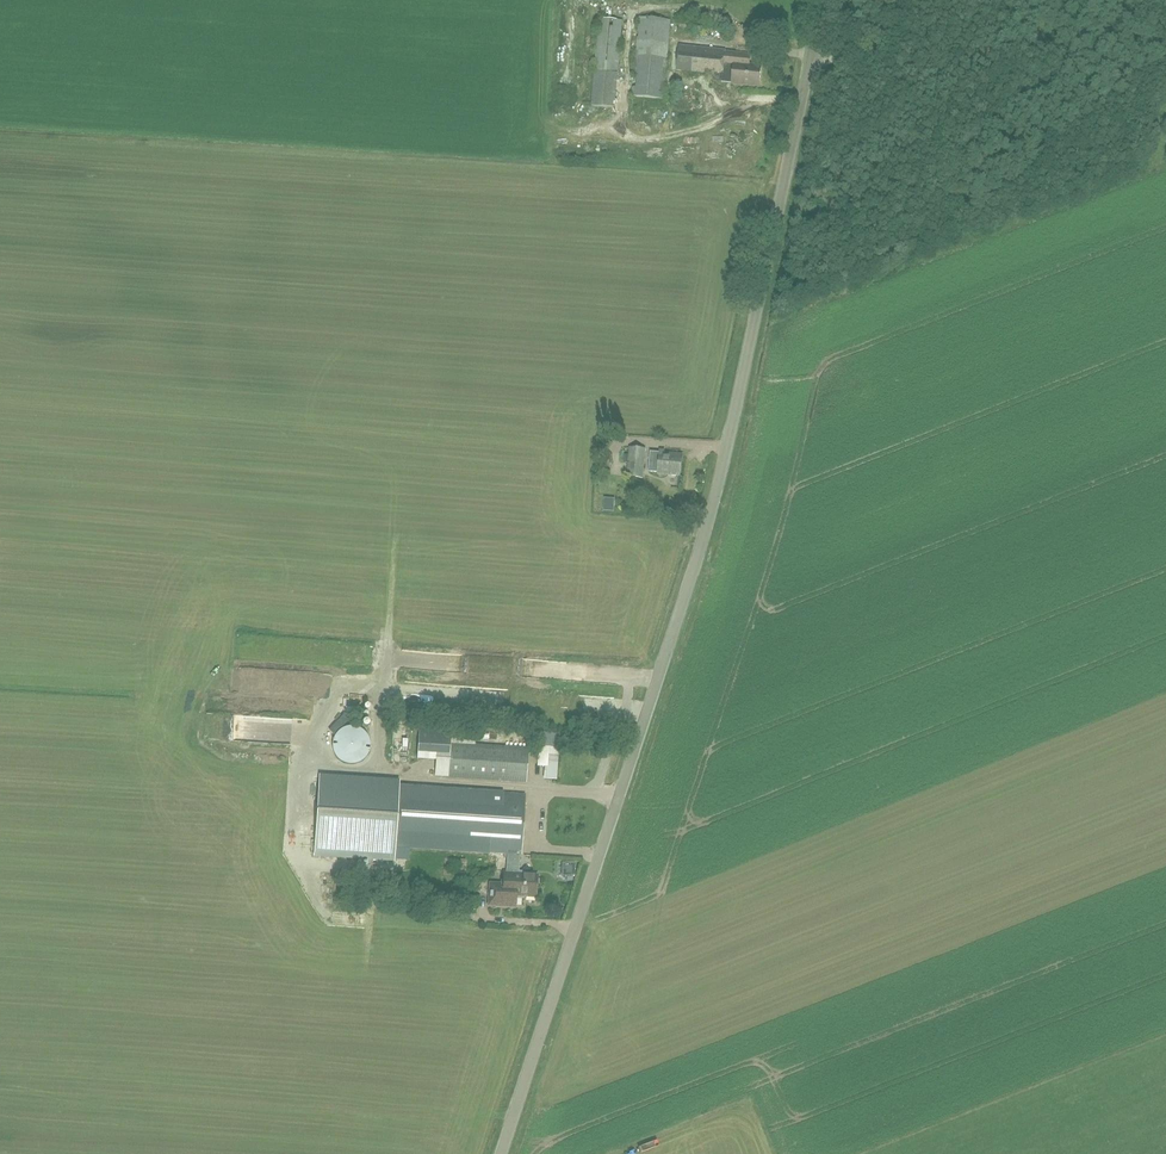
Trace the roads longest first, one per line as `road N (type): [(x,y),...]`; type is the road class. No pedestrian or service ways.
road 1 (unclassified): [(501,1153),(708,523),(822,0)]

